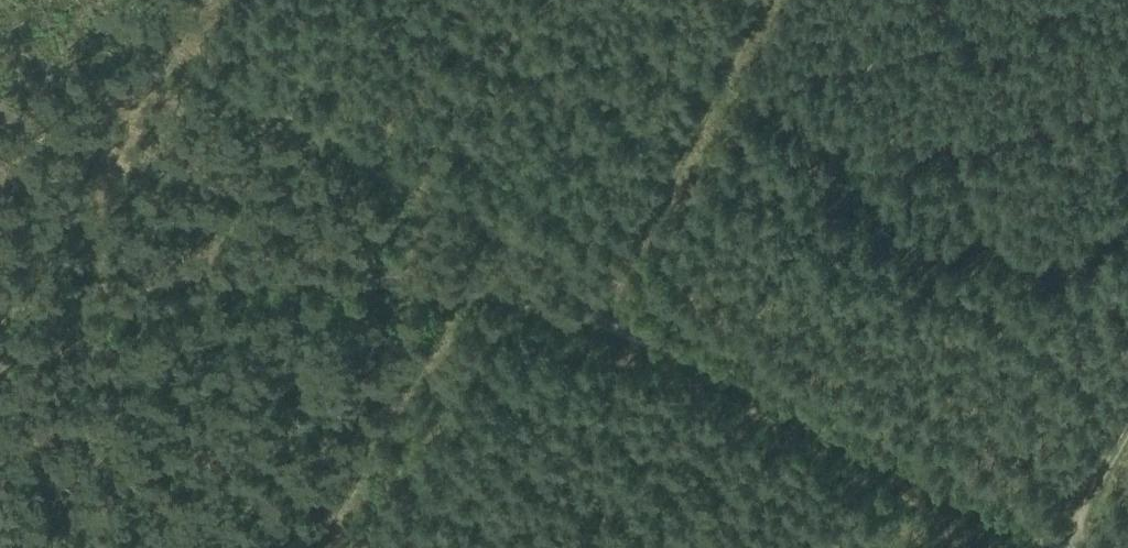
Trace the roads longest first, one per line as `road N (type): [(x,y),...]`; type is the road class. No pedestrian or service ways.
road 1 (track): [(1034,547),(647,345),(589,326)]
road 2 (track): [(589,326),(461,292),(182,271)]
road 3 (track): [(0,247),(182,271)]
road 4 (track): [(1059,547),(1127,425)]

